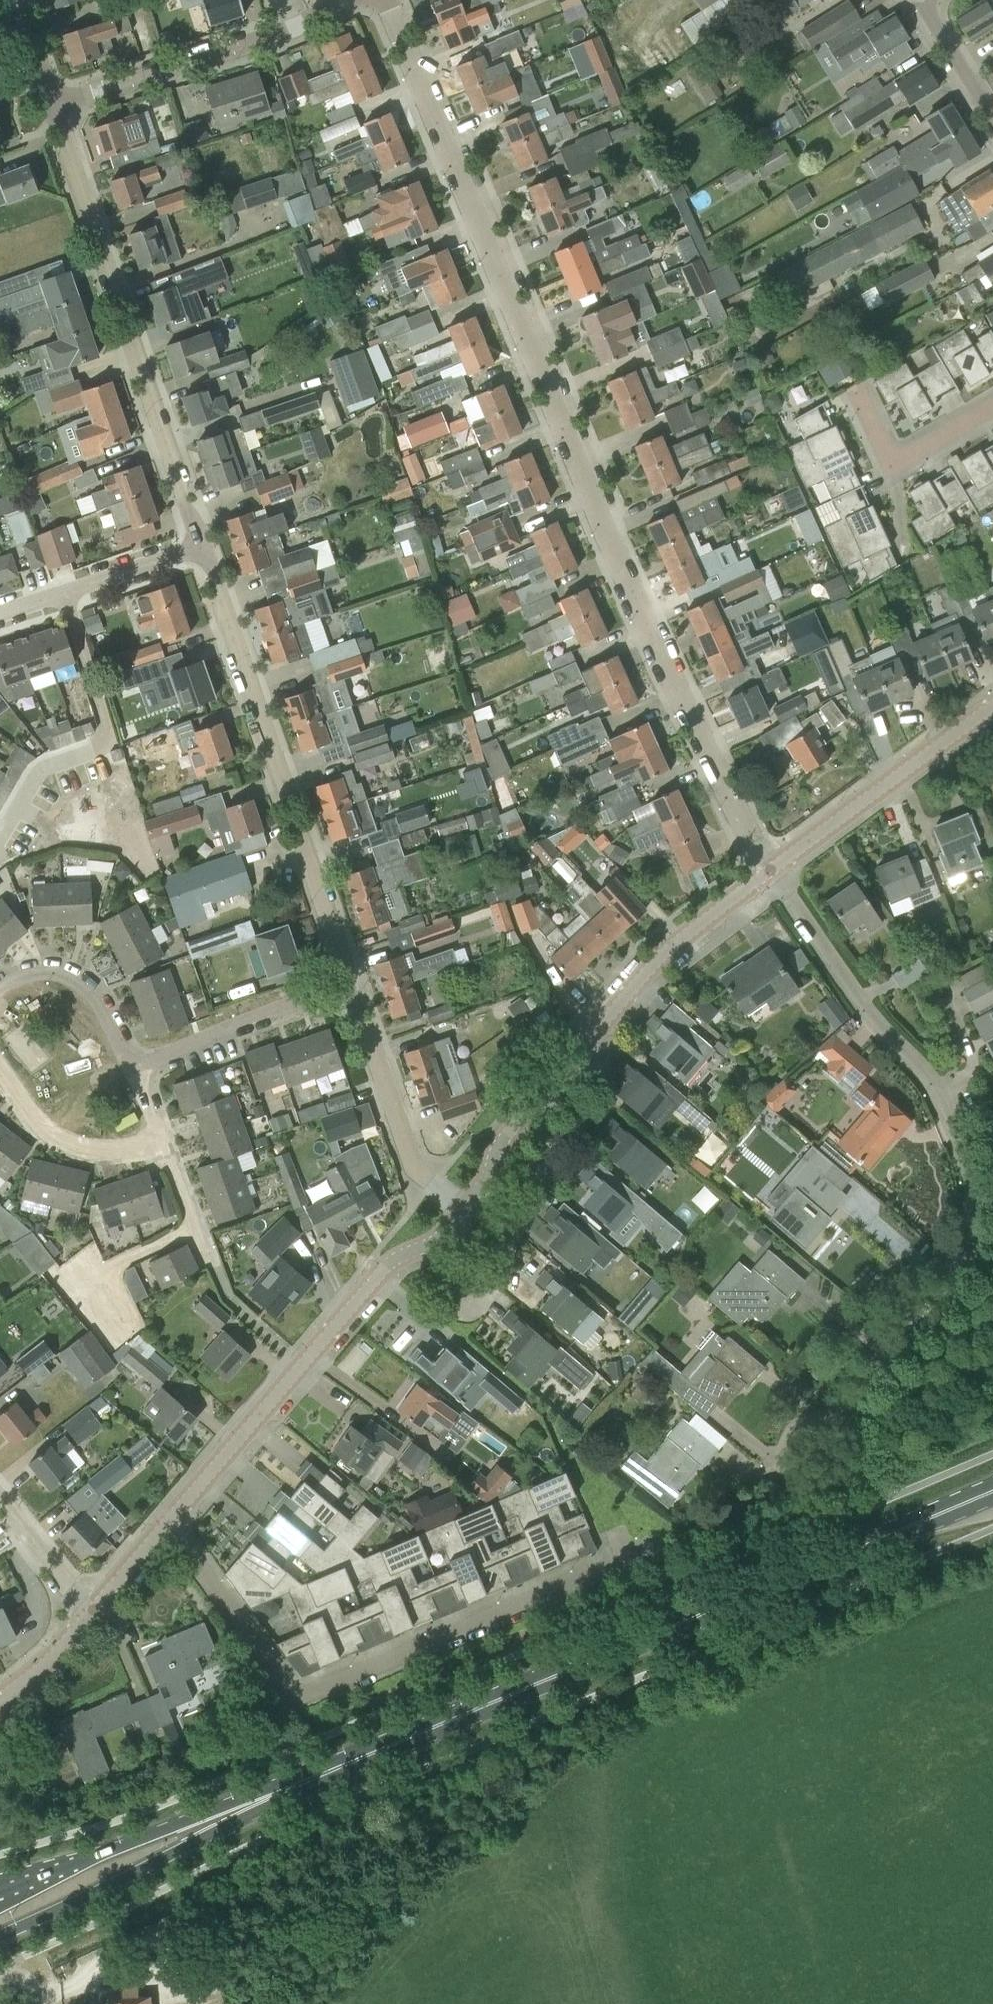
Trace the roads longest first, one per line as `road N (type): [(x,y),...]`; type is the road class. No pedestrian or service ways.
road 1 (residential): [(768,872),(650,633),(386,0)]
road 2 (primary): [(207,1819),(992,1491)]
road 3 (residential): [(841,1421),(965,1258),(972,1191),(957,1129),(931,1079),(869,1014),(768,872)]
road 4 (residential): [(169,1520),(284,1685),(296,1691),(644,1553)]
road 5 (residential): [(200,548),(52,106)]
road 6 (residential): [(353,986),(200,548)]
road 7 (unclassified): [(169,1520),(375,1280),(433,1244),(464,1209)]
road 8 (unclassified): [(533,1104),(675,944),(768,872)]
road 9 (residential): [(52,106),(290,32),(346,0)]
road 10 (unclassified): [(768,872),(992,704)]
road 11 (residential): [(464,1209),(413,1169),(353,986)]
road 12 (primary): [(0,1934),(133,1877),(207,1819)]
road 13 (residential): [(131,1070),(353,986)]
road 14 (residential): [(463,1310),(546,1163),(548,1126),(533,1104)]
road 15 (primary): [(207,1819),(0,1896)]
road 16 (residential): [(200,548),(0,618)]
road 17 (residential): [(0,1065),(60,1135),(106,1148),(159,1141)]
road 18 (residential): [(131,1070),(95,998),(78,982),(34,974),(0,990)]
road 19 (residential): [(992,407),(904,457),(887,448),(855,393)]
road 20 (residential): [(91,1614),(0,1498)]
road 21 (residential): [(992,116),(922,0)]
road 22 (residential): [(781,1464),(812,1487),(833,1483),(853,1457),(841,1421)]
road 23 (unclassified): [(0,1702),(91,1614)]
road 24 (unclassified): [(464,1209),(500,1142),(533,1104)]
road 25 (residential): [(210,1256),(159,1141)]
road 26 (unclassified): [(91,1614),(169,1520)]

